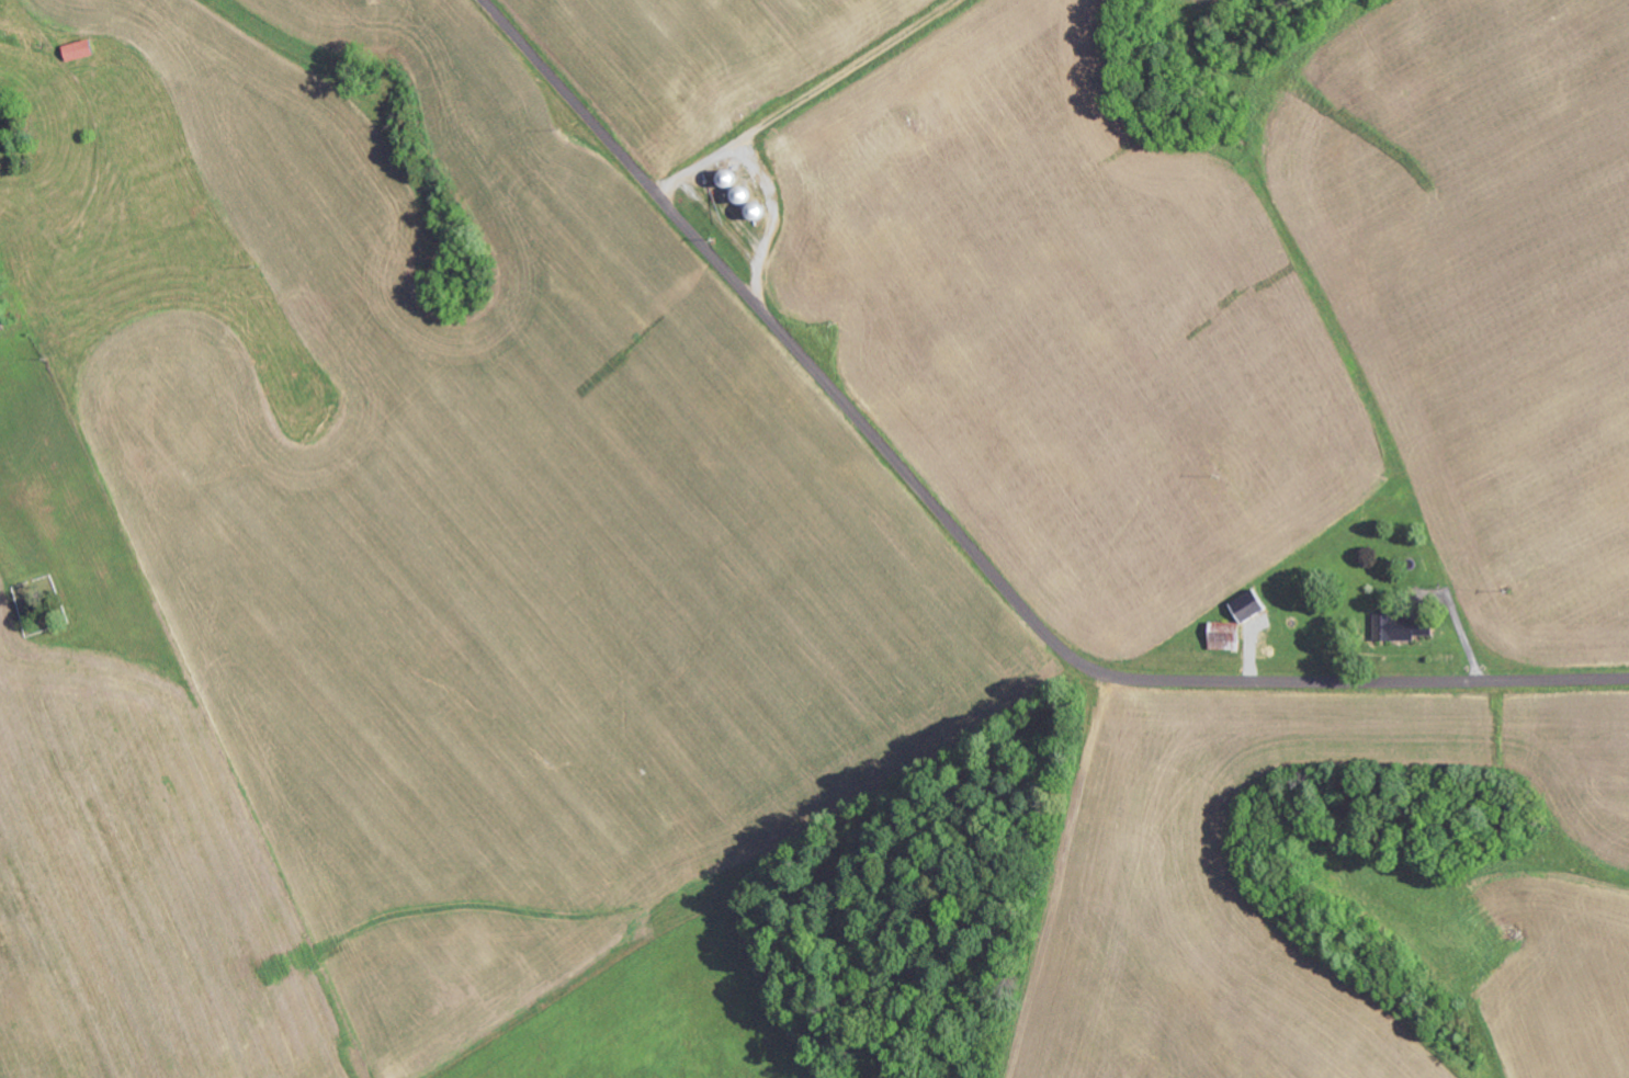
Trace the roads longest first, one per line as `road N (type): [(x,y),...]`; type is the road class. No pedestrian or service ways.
road 1 (residential): [(479,0),(1075,661),(1156,682),(1628,682)]

